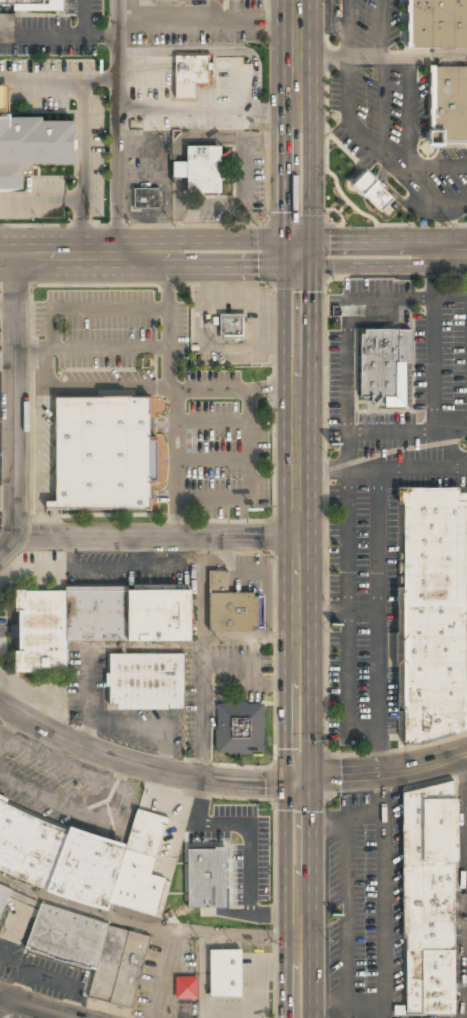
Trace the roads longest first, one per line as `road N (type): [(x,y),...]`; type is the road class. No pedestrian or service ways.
road 1 (residential): [(466,753),(297,782),(178,776),(111,757),(0,701)]
road 2 (secondary): [(298,1017),(298,539)]
road 3 (tertiary): [(466,253),(0,257)]
road 4 (residential): [(0,553),(15,537),(15,257)]
road 5 (secondary): [(298,539),(313,418),(312,253)]
road 6 (secondary): [(285,254),(298,539)]
road 7 (residential): [(298,539),(15,537)]
road 8 (secondary): [(284,0),(285,254)]
road 9 (secondary): [(312,253),(309,0)]

